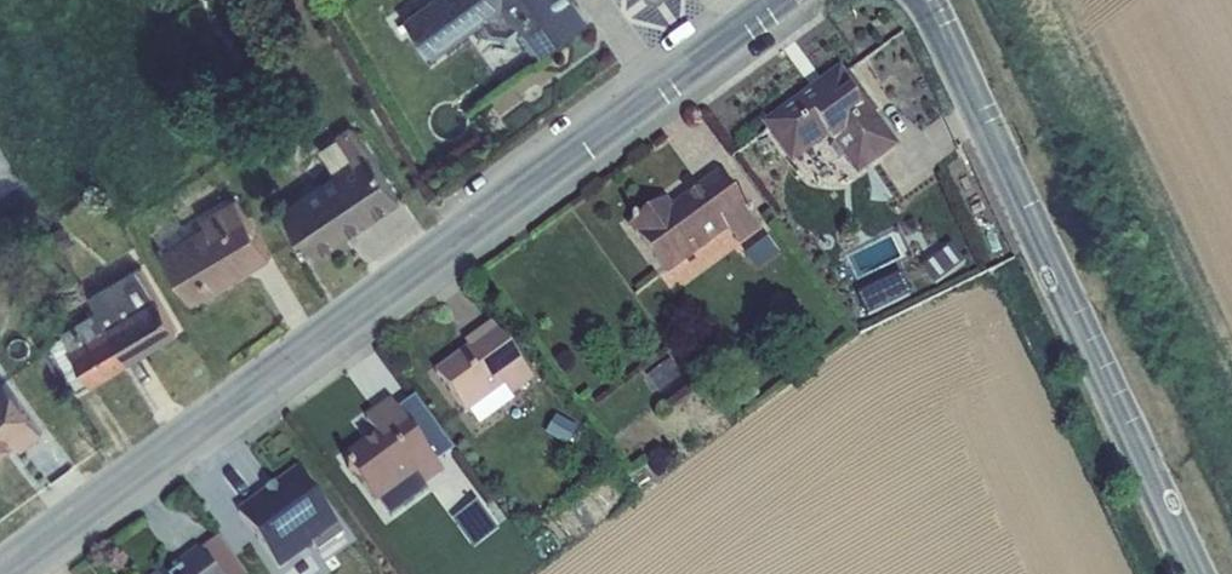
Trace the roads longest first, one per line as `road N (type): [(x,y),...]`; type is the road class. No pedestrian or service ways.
road 1 (residential): [(786,0),(12,573)]
road 2 (unclassified): [(1198,573),(927,0)]

